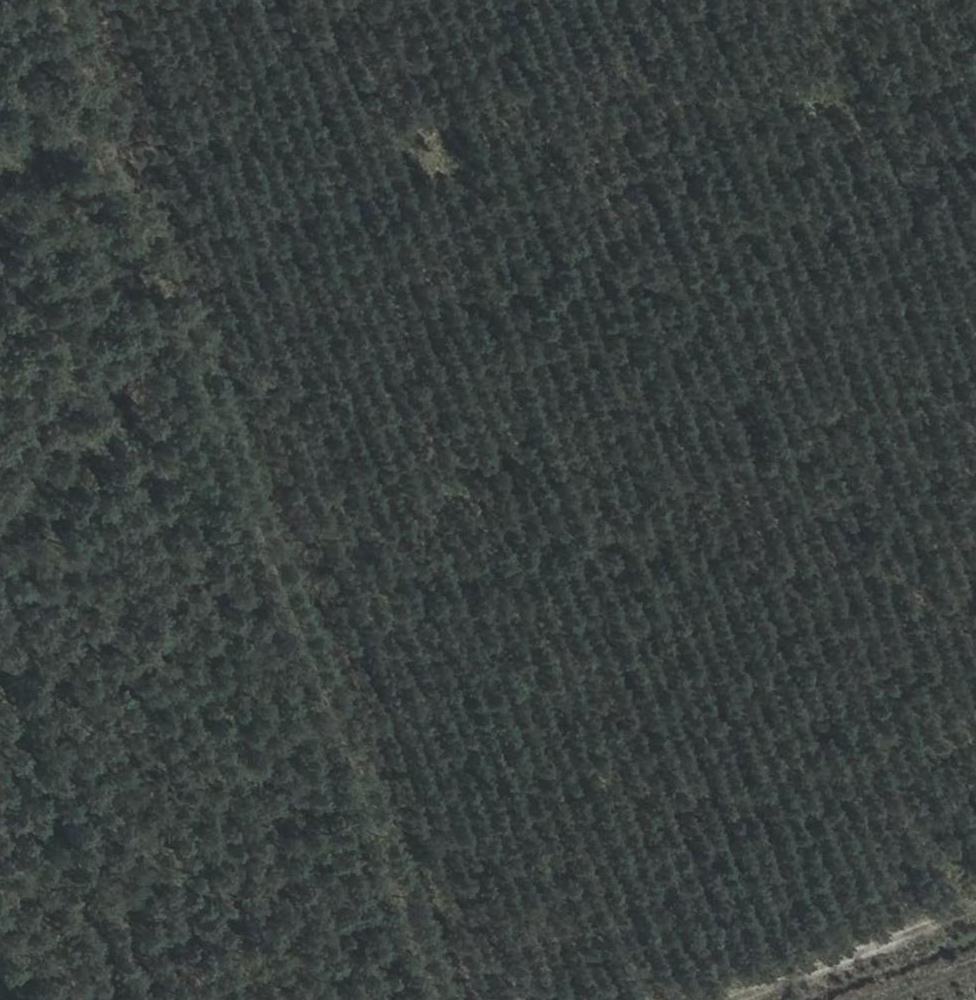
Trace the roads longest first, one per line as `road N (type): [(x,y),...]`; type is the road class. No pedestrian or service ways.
road 1 (track): [(975,916),(742,999)]

